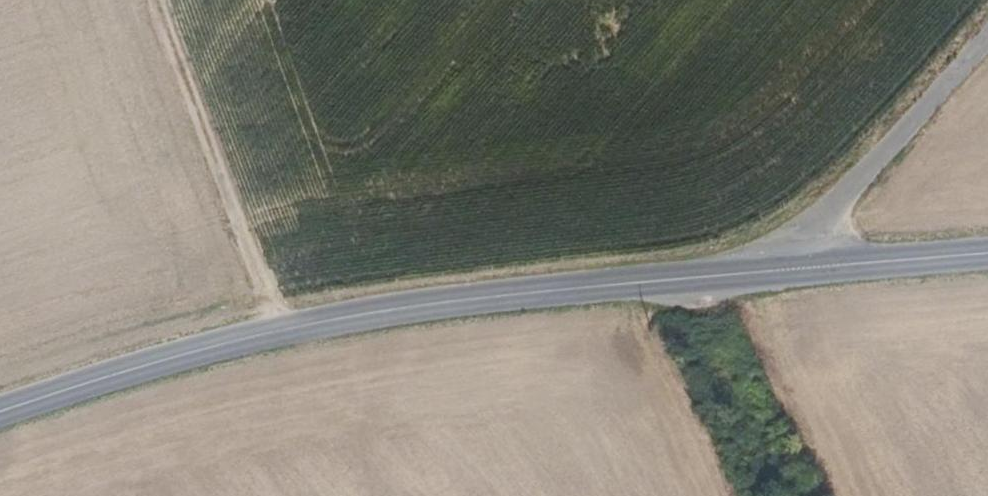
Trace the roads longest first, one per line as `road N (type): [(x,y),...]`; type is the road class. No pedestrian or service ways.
road 1 (tertiary): [(0,412),(277,328),(423,301),(805,268)]
road 2 (track): [(162,0),(277,328)]
road 3 (residential): [(987,31),(841,198),(804,248),(805,268)]
road 4 (tertiary): [(805,268),(987,253)]

